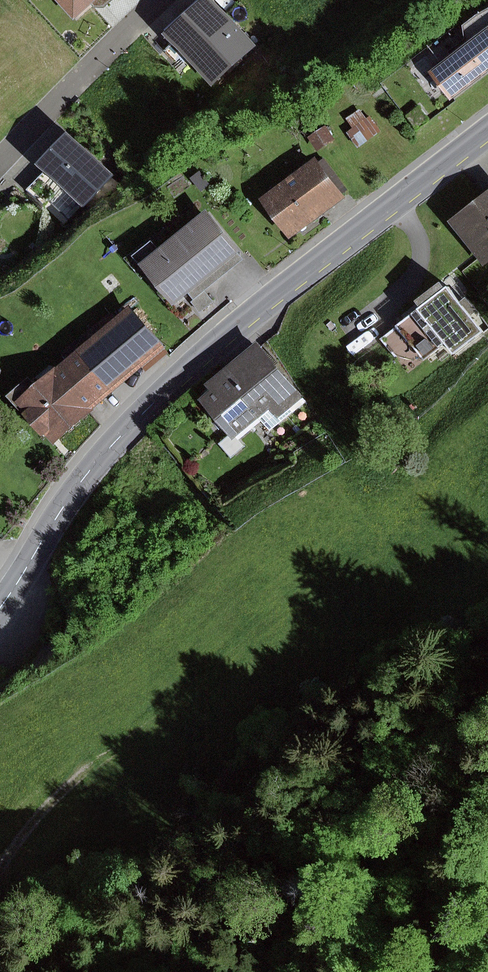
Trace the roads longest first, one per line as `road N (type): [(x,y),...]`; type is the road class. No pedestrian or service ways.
road 1 (tertiary): [(0,608),(91,469),(166,390),(487,132)]
road 2 (residential): [(0,162),(159,0)]
road 3 (track): [(0,874),(22,837),(113,751)]

